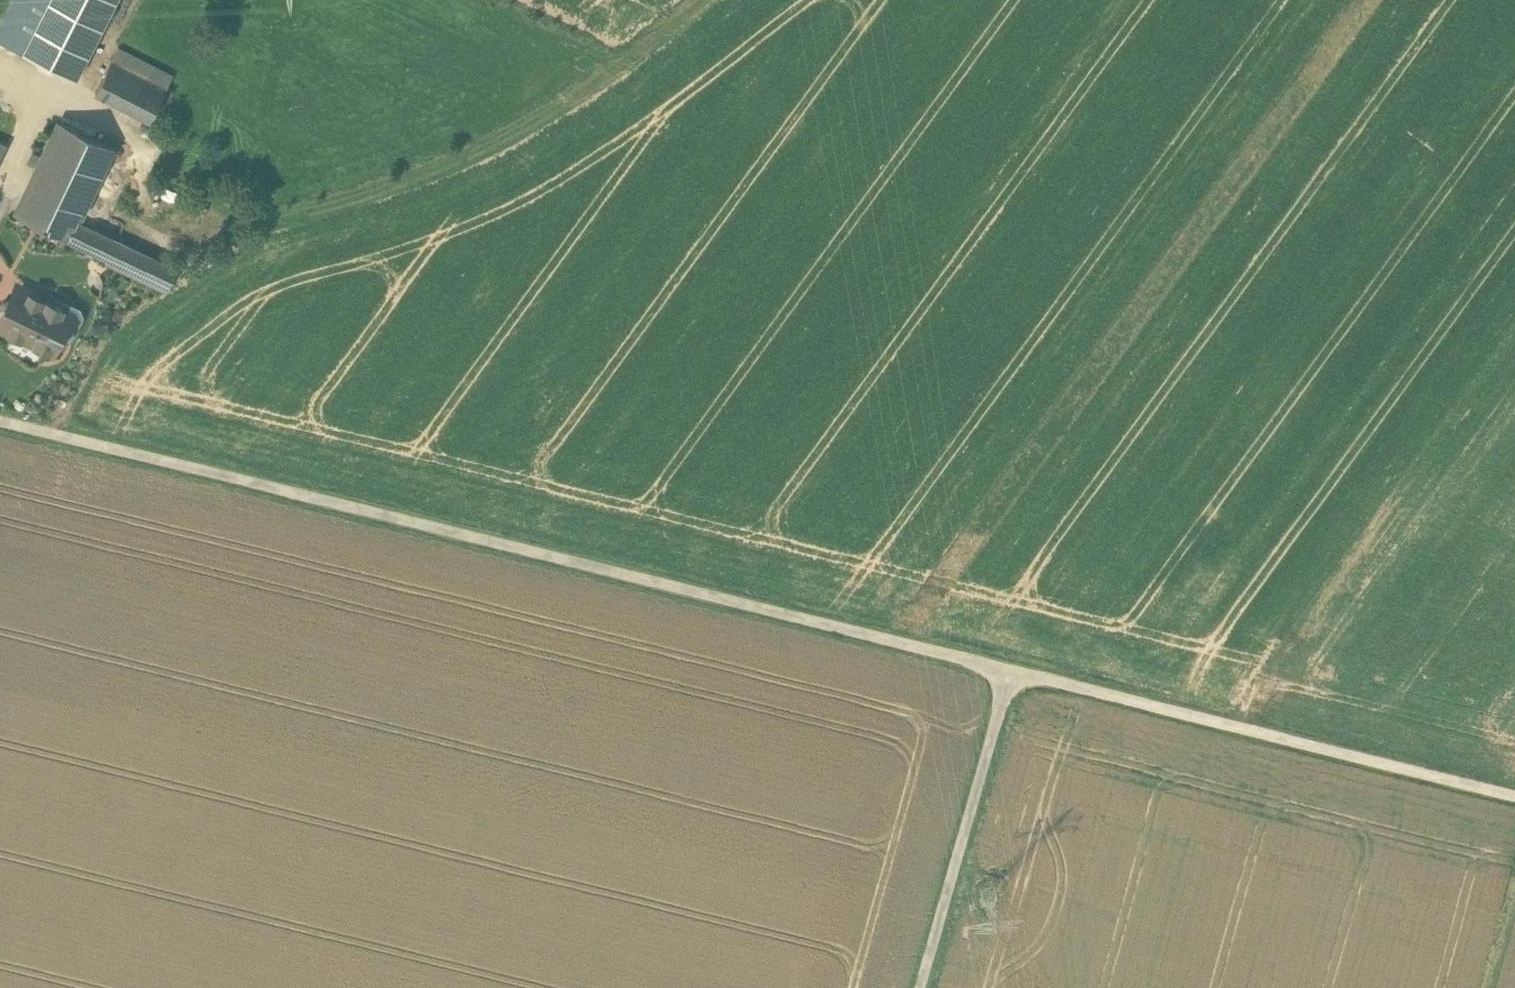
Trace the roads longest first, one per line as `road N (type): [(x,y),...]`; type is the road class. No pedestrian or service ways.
road 1 (unclassified): [(1010,669),(0,418)]
road 2 (unclassified): [(1514,793),(1010,669)]
road 3 (unclassified): [(922,987),(1010,669)]

